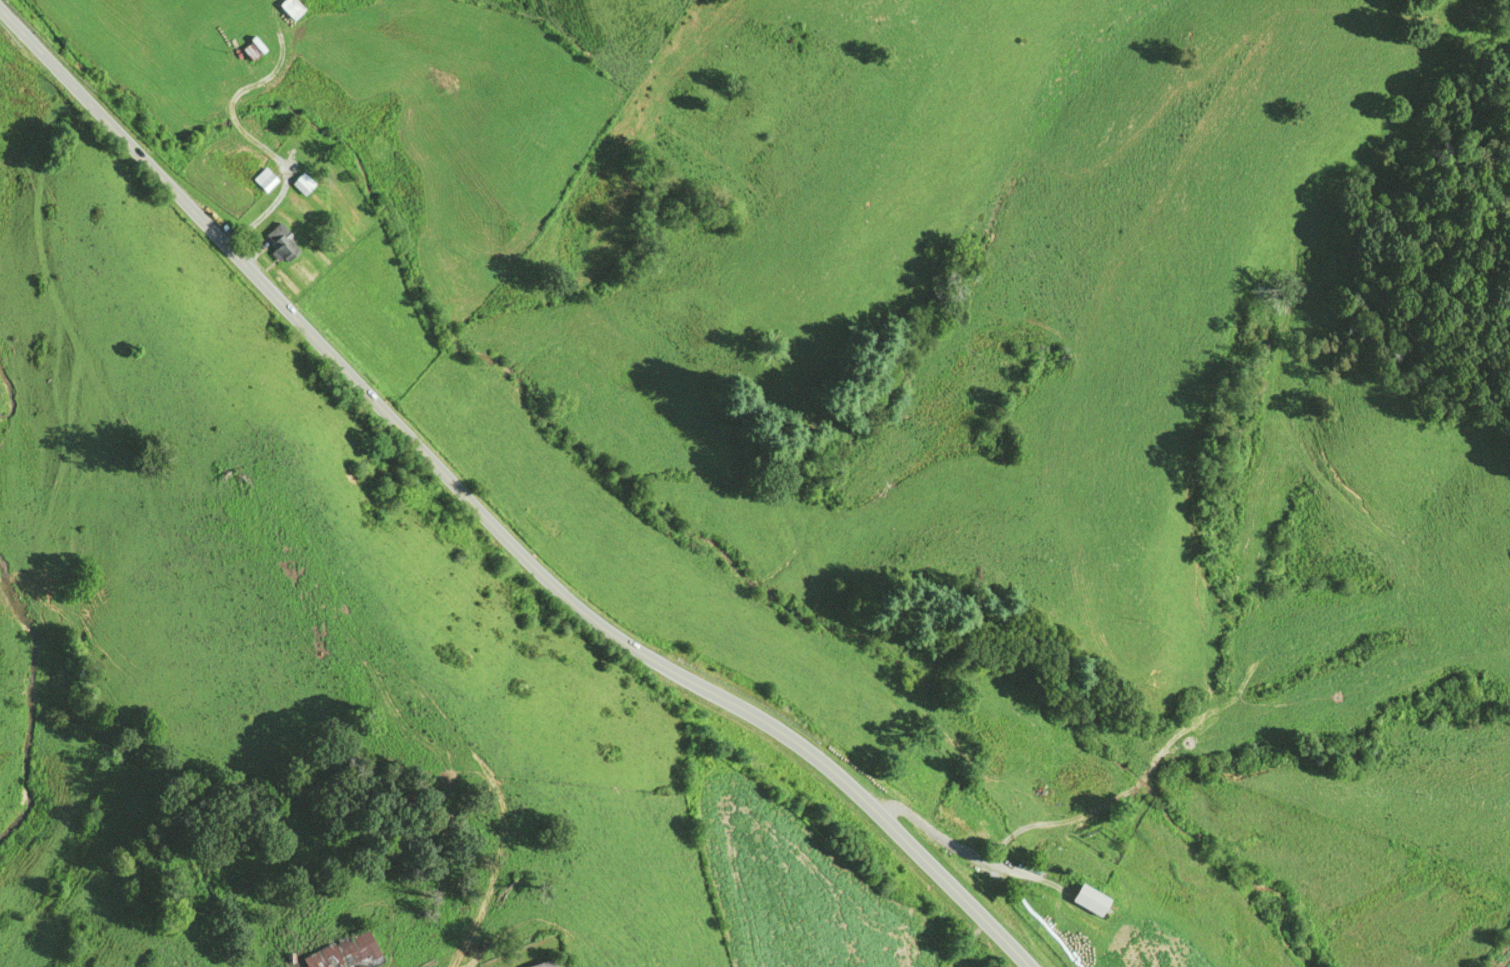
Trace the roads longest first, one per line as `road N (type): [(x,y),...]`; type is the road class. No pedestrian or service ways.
road 1 (secondary): [(1026,966),(815,759),(619,639),(556,588),(0,9)]

